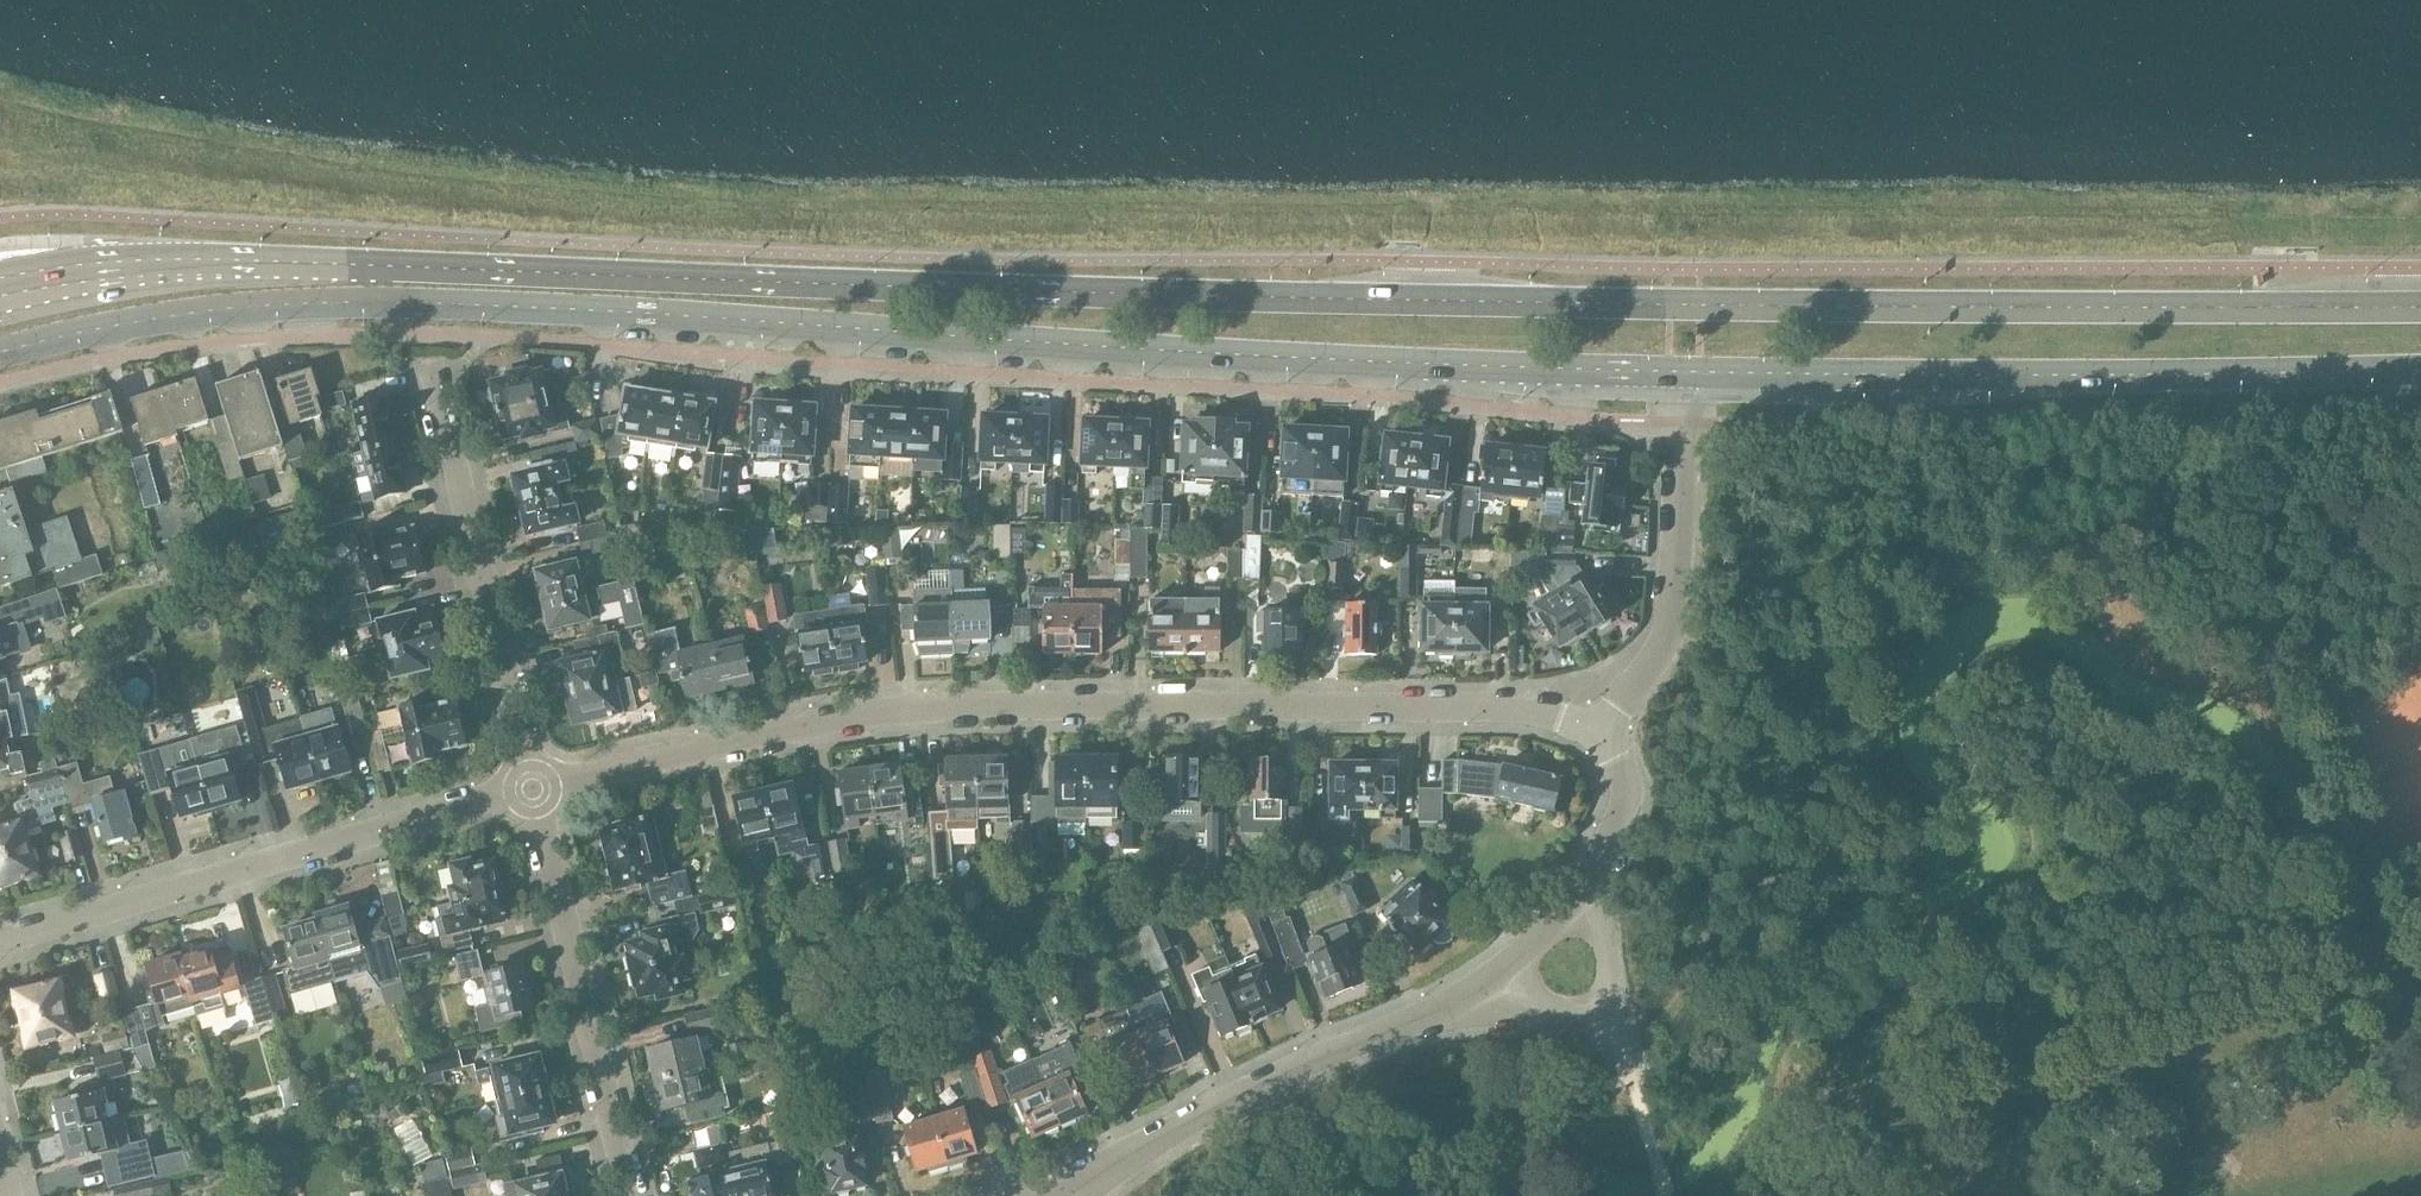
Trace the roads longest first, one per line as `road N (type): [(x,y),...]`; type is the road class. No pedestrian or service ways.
road 1 (secondary): [(2420,307),(2039,311),(1385,302),(358,264),(206,266)]
road 2 (secondary): [(0,359),(149,323),(352,304),(1390,365),(1684,373)]
road 3 (residential): [(533,787),(900,709),(1522,708),(1596,730)]
road 4 (secondary): [(1684,373),(2420,368)]
road 5 (residential): [(0,942),(533,787)]
road 6 (residential): [(1066,1195),(1480,991)]
road 7 (residential): [(533,787),(431,367)]
road 8 (residential): [(647,1195),(533,787)]
road 9 (residential): [(1596,730),(1671,622),(1684,373)]
road 10 (secondary): [(206,266),(0,296)]
road 11 (secondary): [(206,266),(96,246),(0,244)]
road 12 (residential): [(1593,889),(1624,791),(1619,761),(1596,730)]
road 13 (residential): [(1593,889),(1480,991)]
road 14 (residential): [(1613,1033),(1593,889)]
road 15 (residential): [(1480,991),(1613,1033)]

